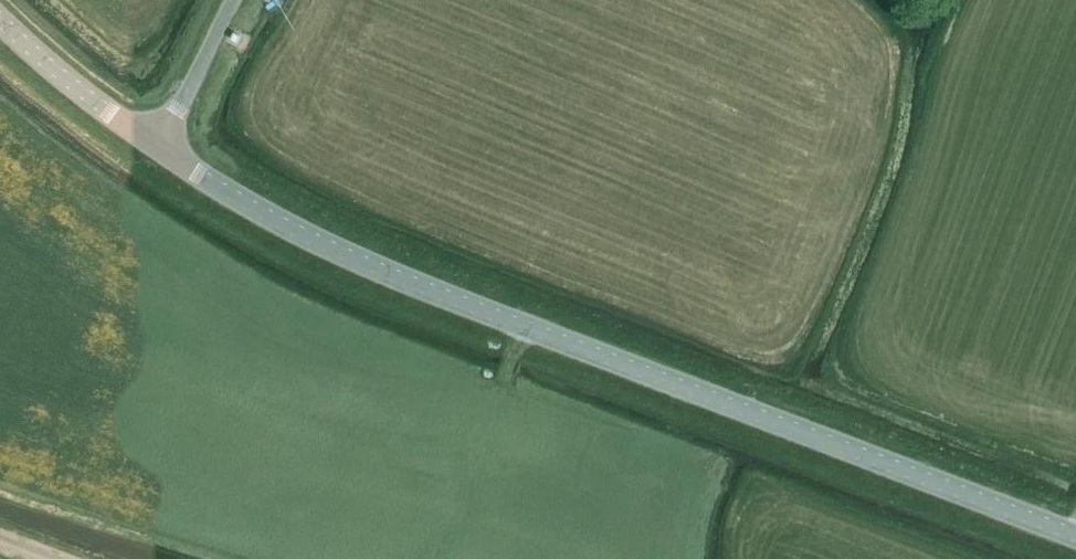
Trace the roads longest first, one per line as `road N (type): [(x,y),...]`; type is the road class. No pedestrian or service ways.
road 1 (tertiary): [(1075,535),(330,247),(159,148),(0,19)]

